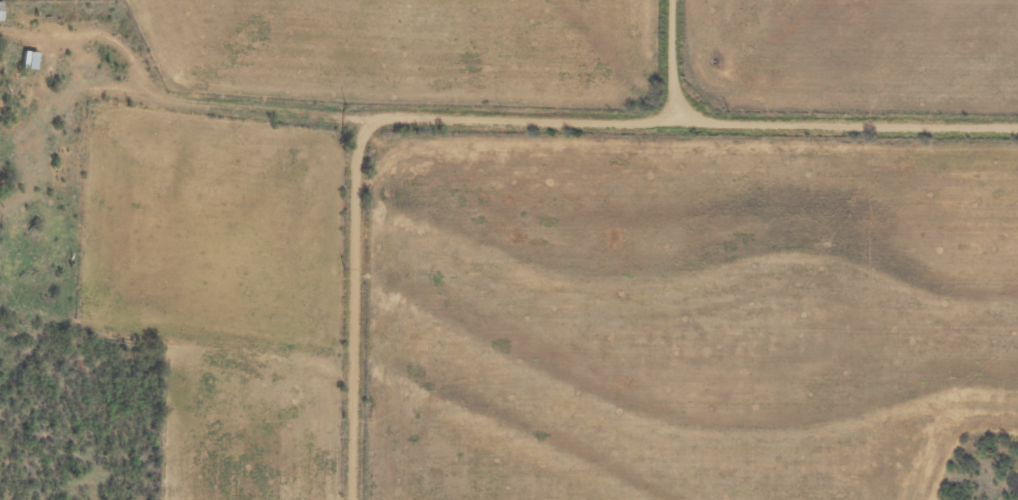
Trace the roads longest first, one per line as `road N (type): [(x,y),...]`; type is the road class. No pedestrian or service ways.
road 1 (residential): [(676,0),(672,90),(655,118),(398,116),(367,136),(358,499)]
road 2 (residential): [(0,68),(41,47),(108,48),(237,120),(367,136)]
road 3 (residential): [(1017,124),(655,118)]

